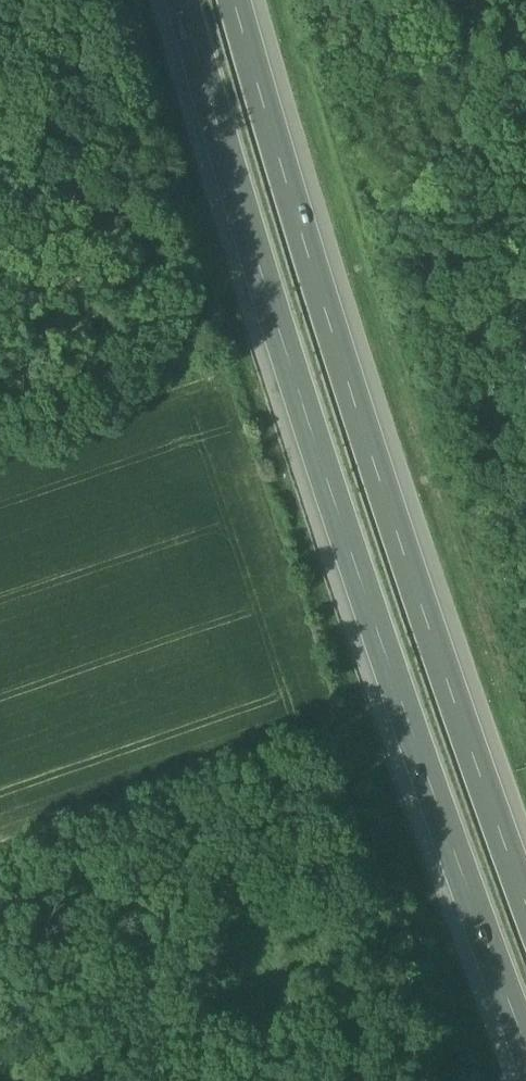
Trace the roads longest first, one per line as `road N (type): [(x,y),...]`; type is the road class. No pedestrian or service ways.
road 1 (motorway): [(181,0),(301,401),(525,1046)]
road 2 (motorway): [(525,905),(349,389),(234,0)]

